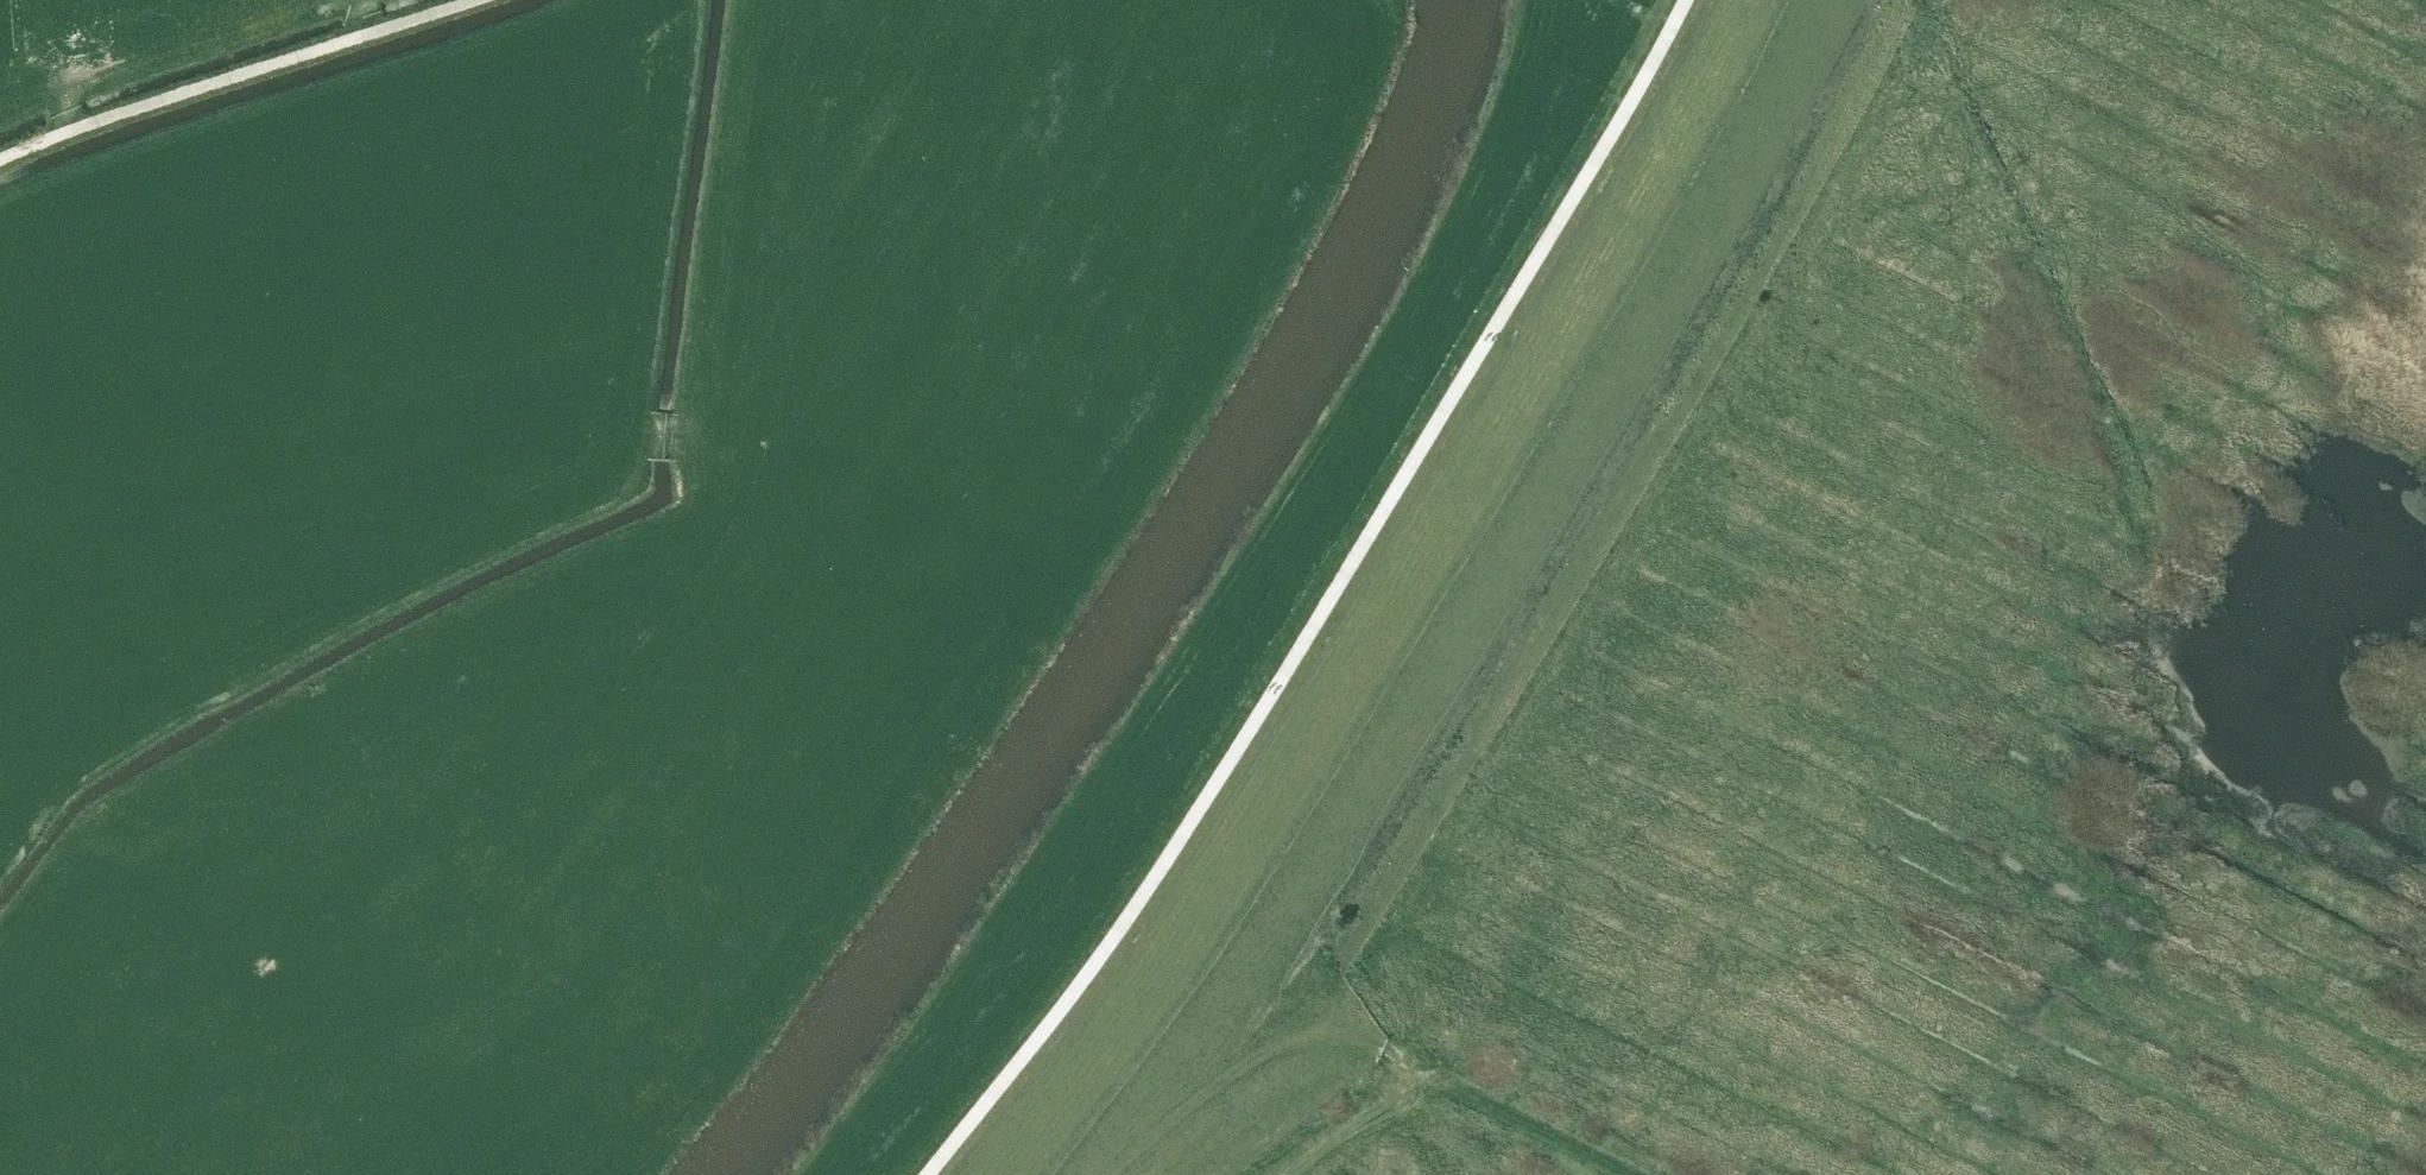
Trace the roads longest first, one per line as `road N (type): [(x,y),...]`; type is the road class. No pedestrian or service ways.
road 1 (track): [(0,159),(63,131),(471,0)]

